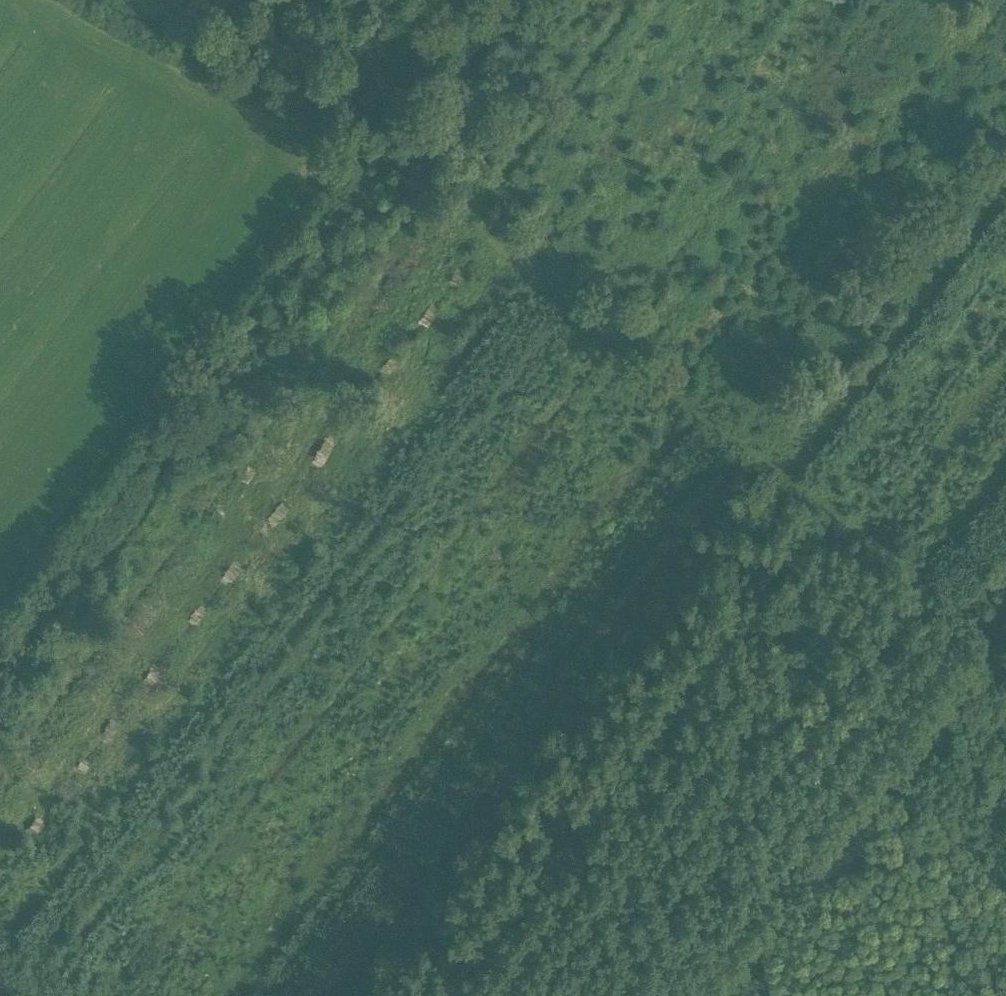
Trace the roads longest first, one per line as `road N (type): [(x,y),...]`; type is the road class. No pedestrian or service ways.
road 1 (track): [(1005,188),(788,468),(872,545),(982,622),(986,637),(702,995)]
road 2 (track): [(0,658),(144,514),(186,406),(214,362),(379,234),(395,212),(412,155),(454,88),(509,28),(554,0)]
road 3 (track): [(790,475),(670,388),(474,223),(487,187),(630,0)]

